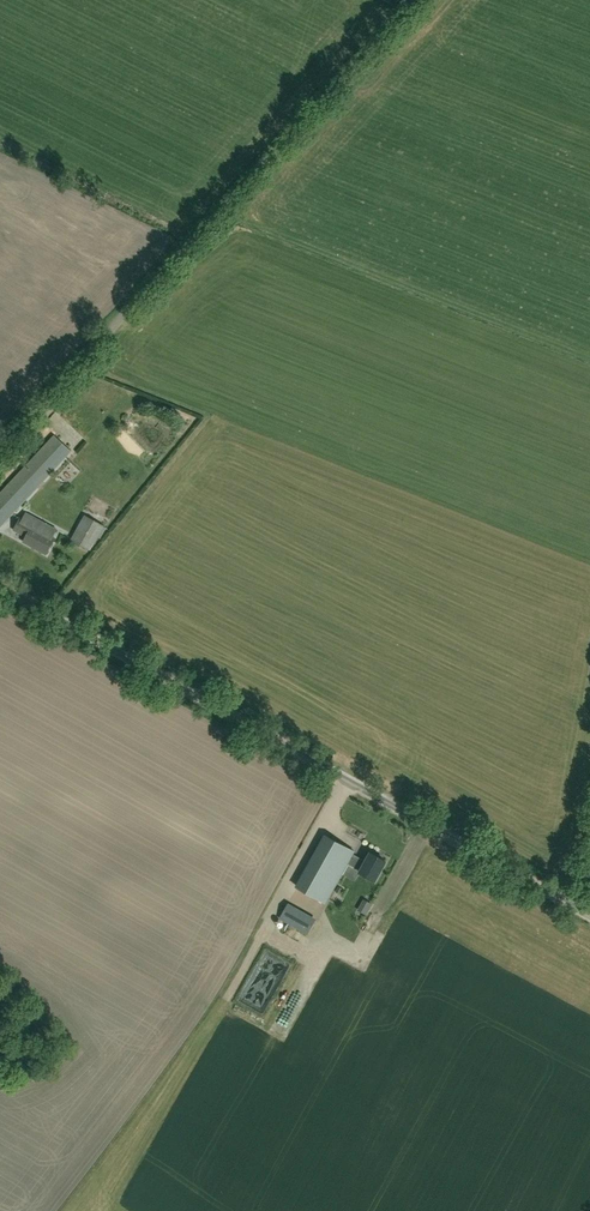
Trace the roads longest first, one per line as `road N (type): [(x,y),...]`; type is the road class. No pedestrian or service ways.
road 1 (unclassified): [(589,917),(0,585)]
road 2 (unclassified): [(0,451),(418,0)]

